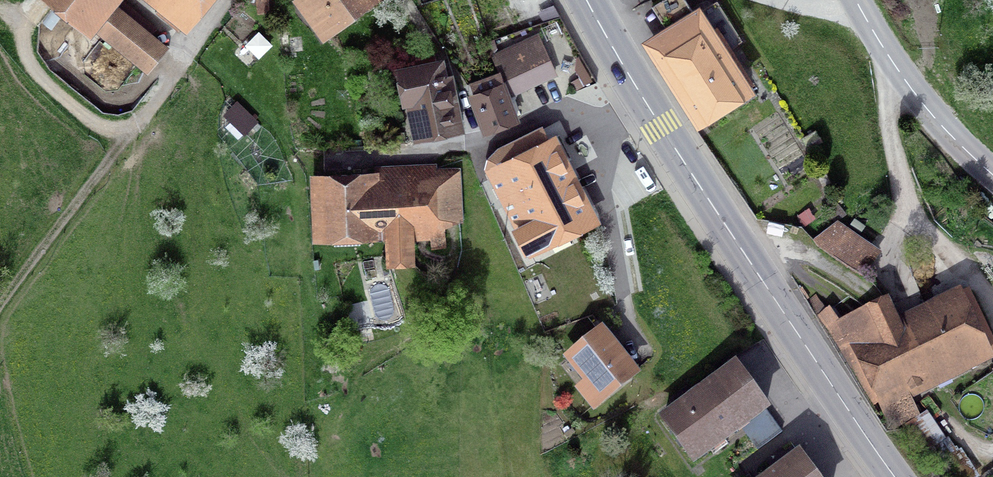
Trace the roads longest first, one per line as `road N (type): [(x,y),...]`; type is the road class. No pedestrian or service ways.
road 1 (secondary): [(587,0),(895,476)]
road 2 (tertiary): [(856,0),(917,98),(992,175)]

